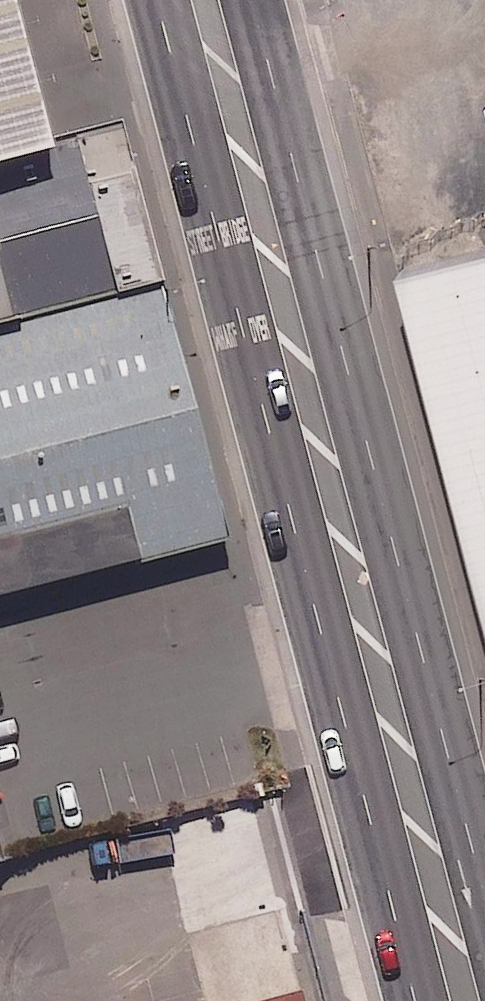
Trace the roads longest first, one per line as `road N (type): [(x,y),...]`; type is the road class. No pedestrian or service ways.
road 1 (secondary): [(419,1000),(159,0)]
road 2 (secondary): [(256,0),(484,874)]

